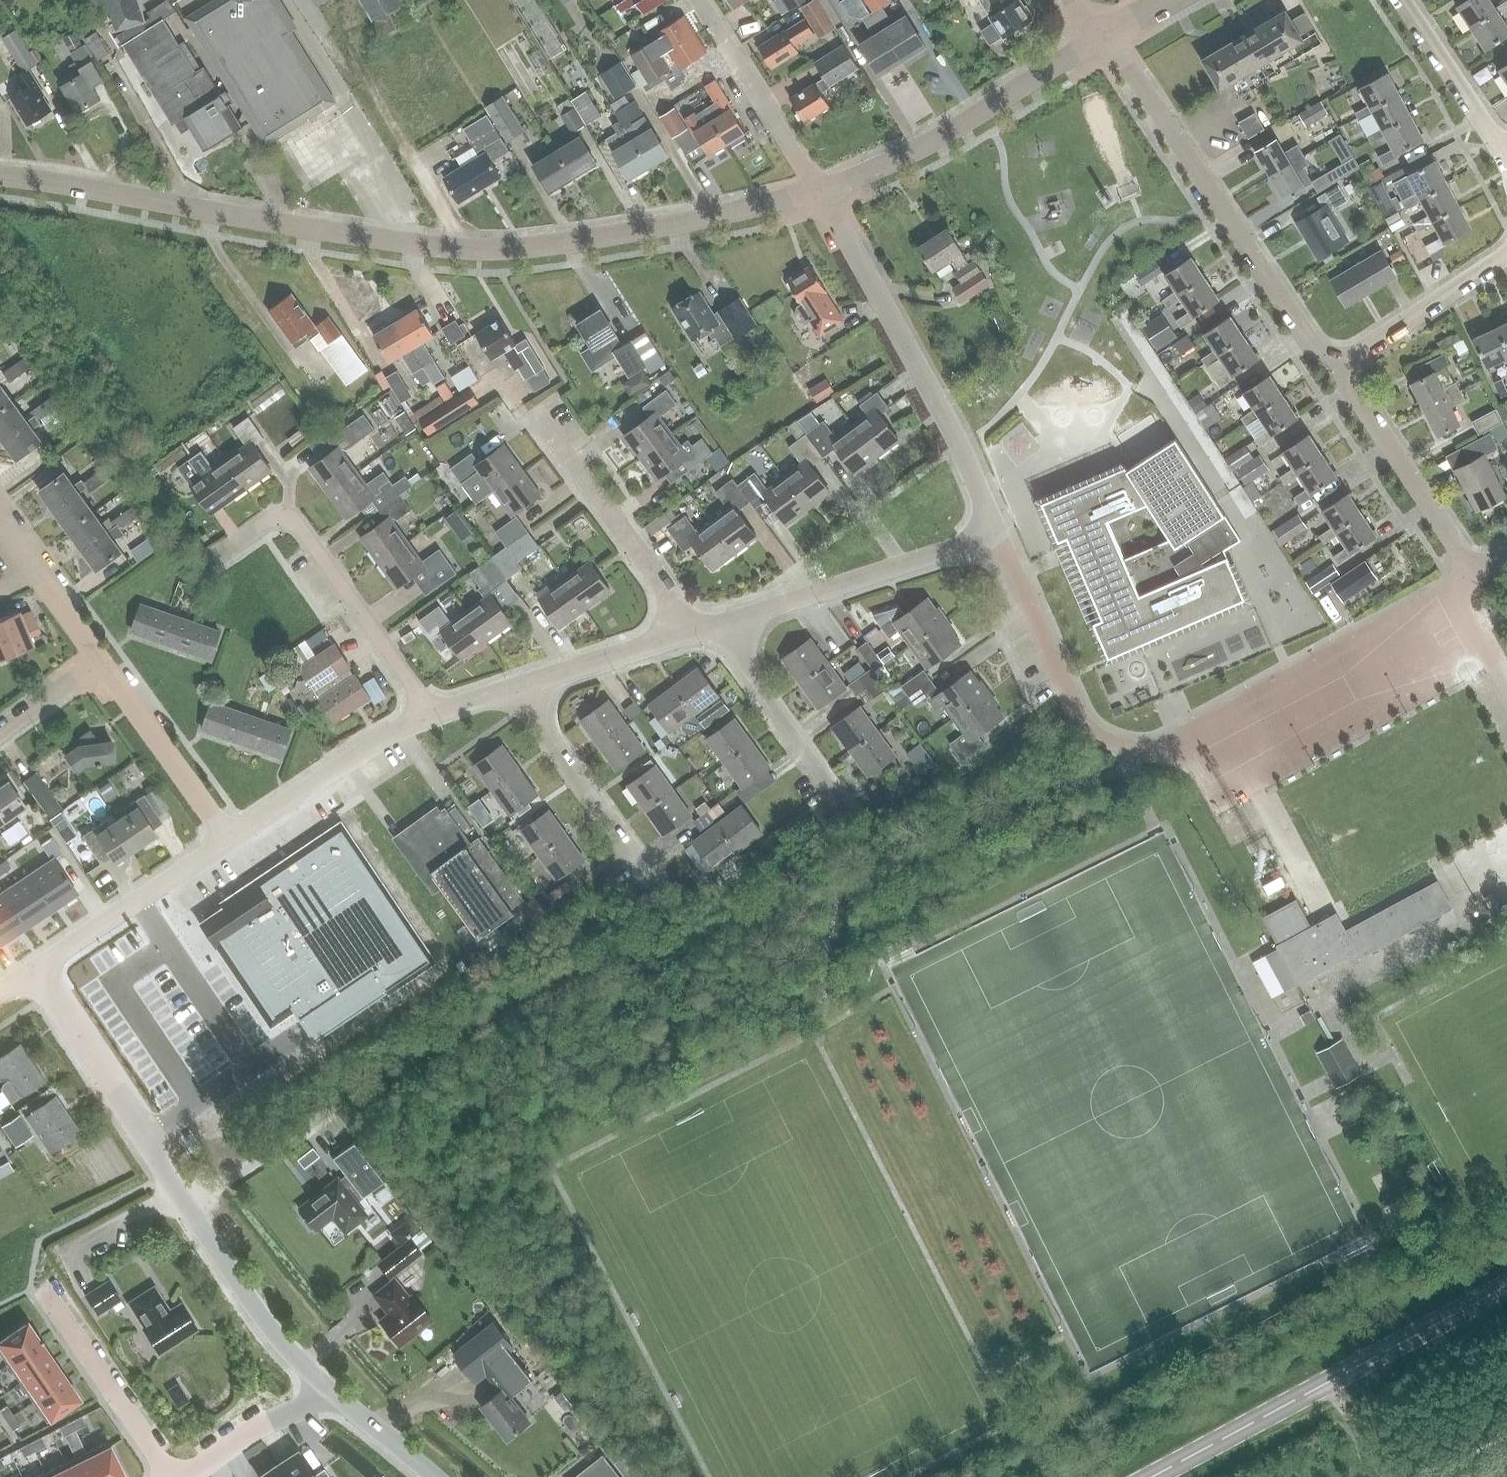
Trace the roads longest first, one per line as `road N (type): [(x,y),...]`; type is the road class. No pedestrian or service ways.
road 1 (residential): [(0,174),(491,250),(660,227),(820,190)]
road 2 (unclassified): [(324,1384),(272,1331),(31,970)]
road 3 (residential): [(1093,739),(1171,764),(1230,765),(1473,639)]
road 4 (residential): [(1343,355),(1307,341),(1106,32)]
road 5 (secondary): [(1150,1476),(1506,1285)]
road 6 (residential): [(998,532),(961,442),(820,190)]
road 7 (residential): [(820,190),(895,159),(1097,37)]
road 8 (residential): [(427,712),(293,524),(273,525),(226,555)]
road 9 (residential): [(720,627),(998,532)]
road 10 (residential): [(691,634),(535,410)]
road 11 (residential): [(1467,572),(1349,382),(1343,355)]
road 12 (residential): [(31,970),(230,837)]
road 13 (residential): [(651,883),(561,759),(525,687)]
road 14 (residential): [(230,837),(427,712)]
road 15 (residential): [(852,814),(720,627)]
road 16 (residential): [(1093,739),(998,532)]
road 17 (residential): [(820,190),(700,0)]
road 18 (residential): [(170,1476),(44,1291)]
road 19 (residential): [(230,837),(99,661)]
road 20 (residential): [(1343,355),(1506,252)]
road 21 (residential): [(1505,151),(1404,0)]
road 22 (residential): [(525,687),(691,634)]
road 23 (residential): [(324,1384),(188,1476)]
road 24 (unclassified): [(433,1476),(324,1384)]
road 25 (residential): [(0,731),(99,661)]

